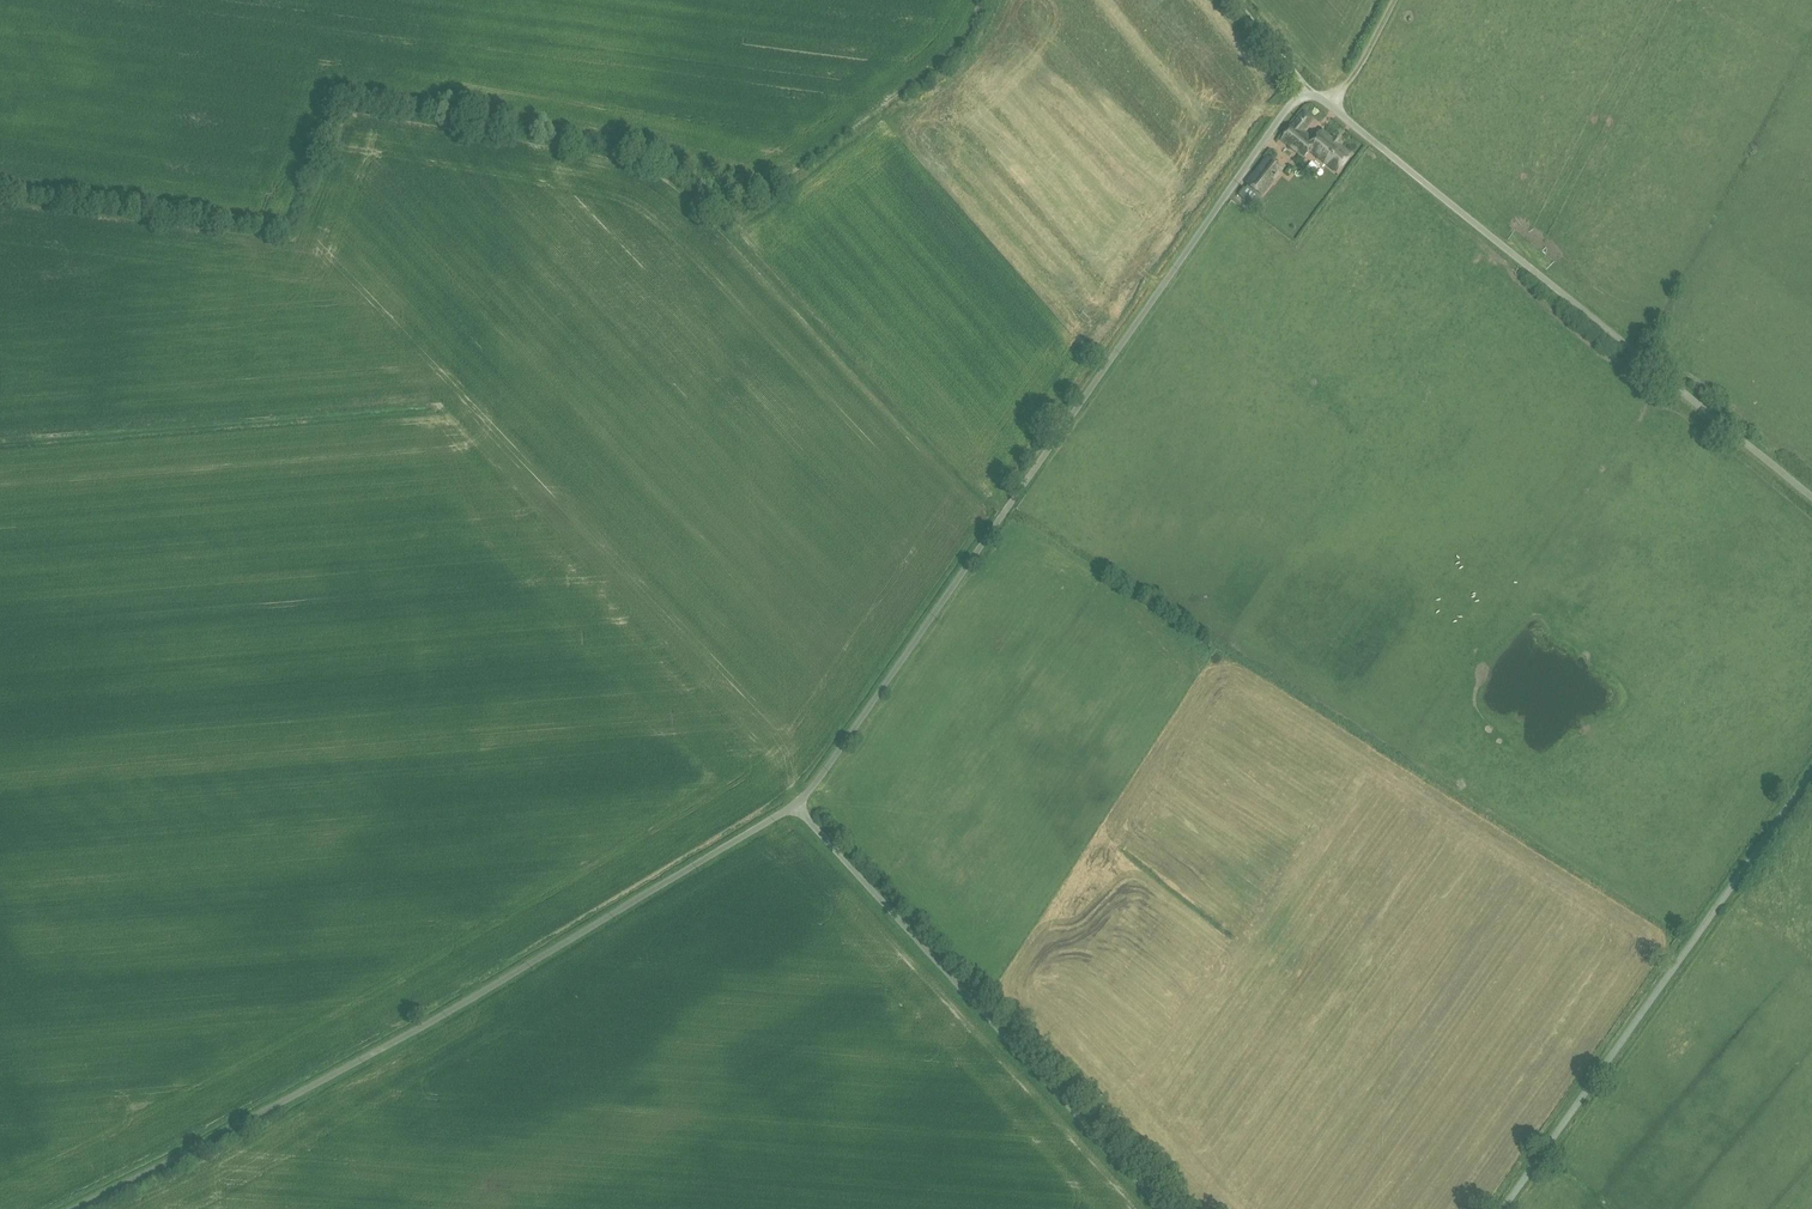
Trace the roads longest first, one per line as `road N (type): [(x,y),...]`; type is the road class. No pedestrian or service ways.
road 1 (unclassified): [(797,807),(1278,122),(1311,98),(1811,498)]
road 2 (unclassified): [(82,1208),(409,1036),(797,807)]
road 3 (unclassified): [(1162,1208),(797,807)]
road 4 (unclassified): [(1811,777),(1506,1208)]
road 5 (track): [(1394,0),(1359,73),(1330,107)]
road 6 (track): [(1311,98),(1238,0)]

